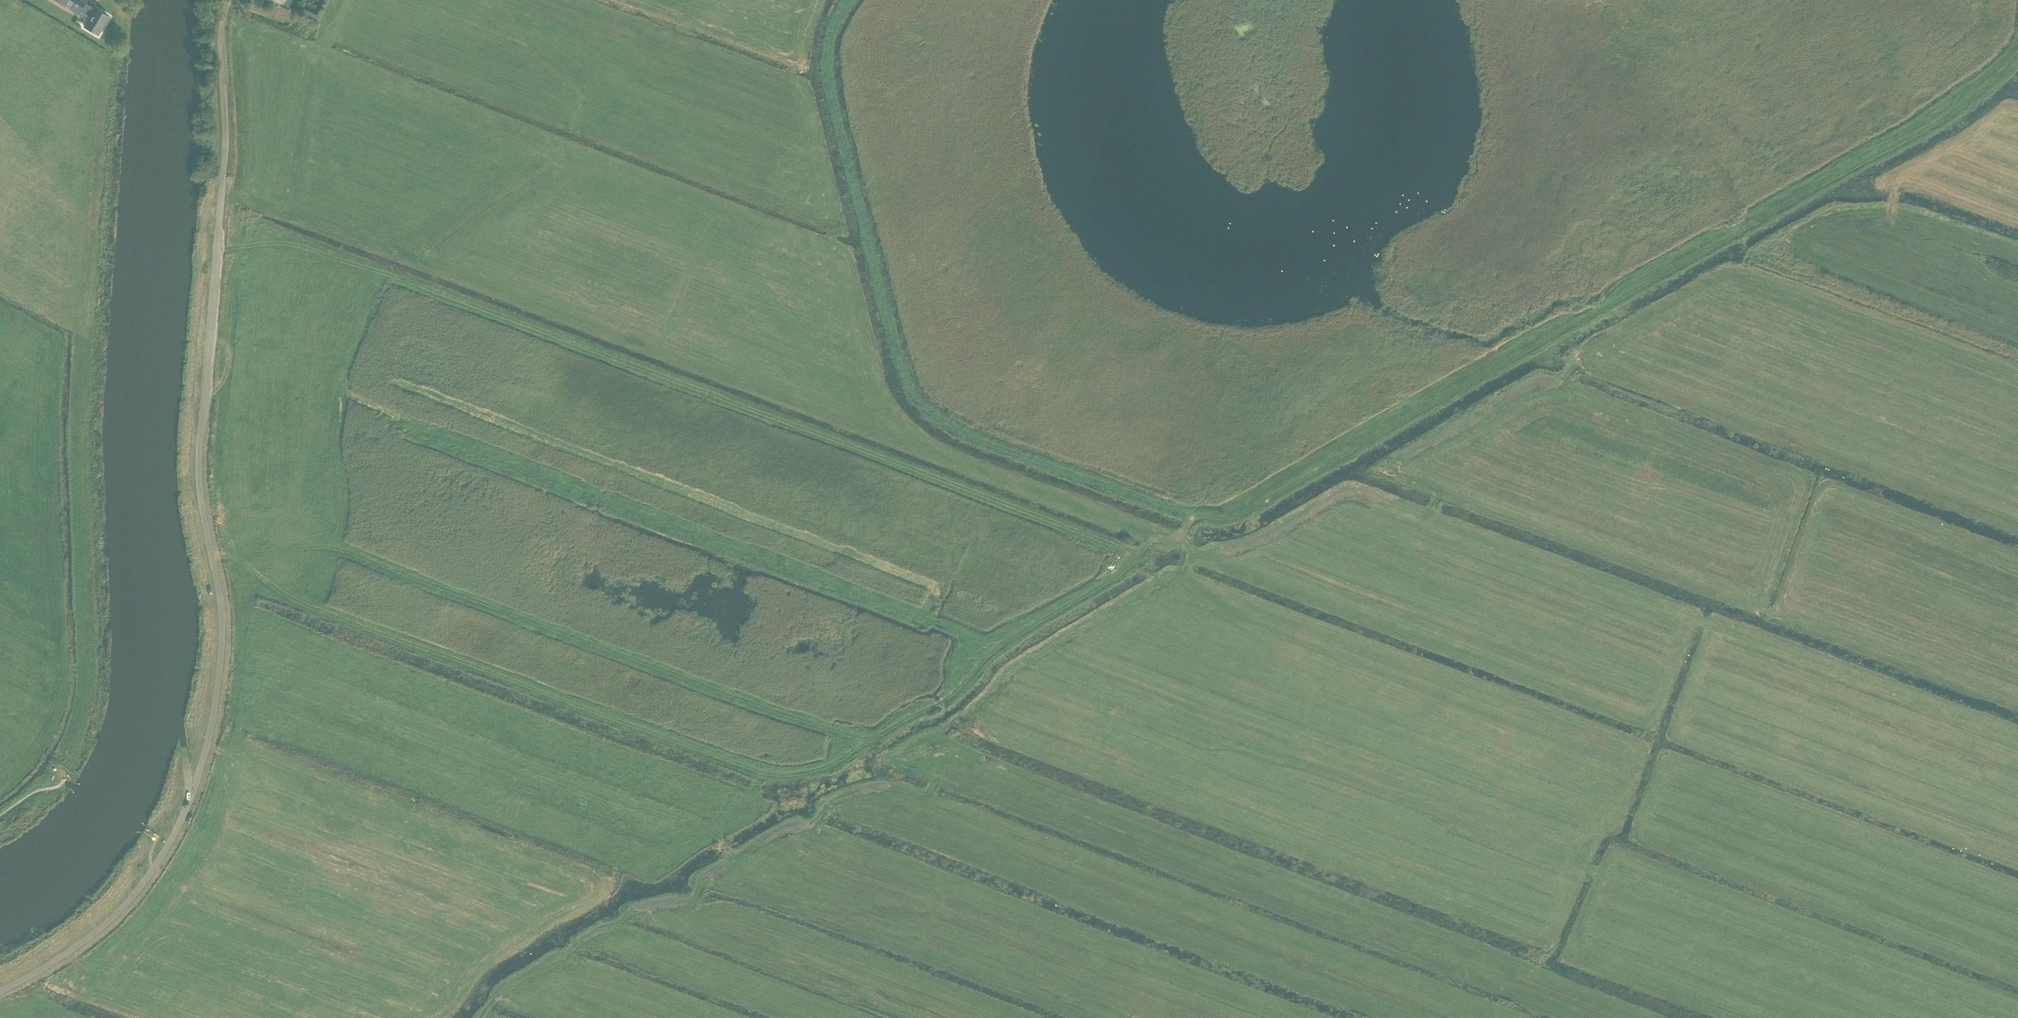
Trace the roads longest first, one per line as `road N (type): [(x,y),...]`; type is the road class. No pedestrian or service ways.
road 1 (unclassified): [(0,990),(82,946),(134,897),(181,816),(210,731),(223,619),(199,477),(224,154),(221,12)]

